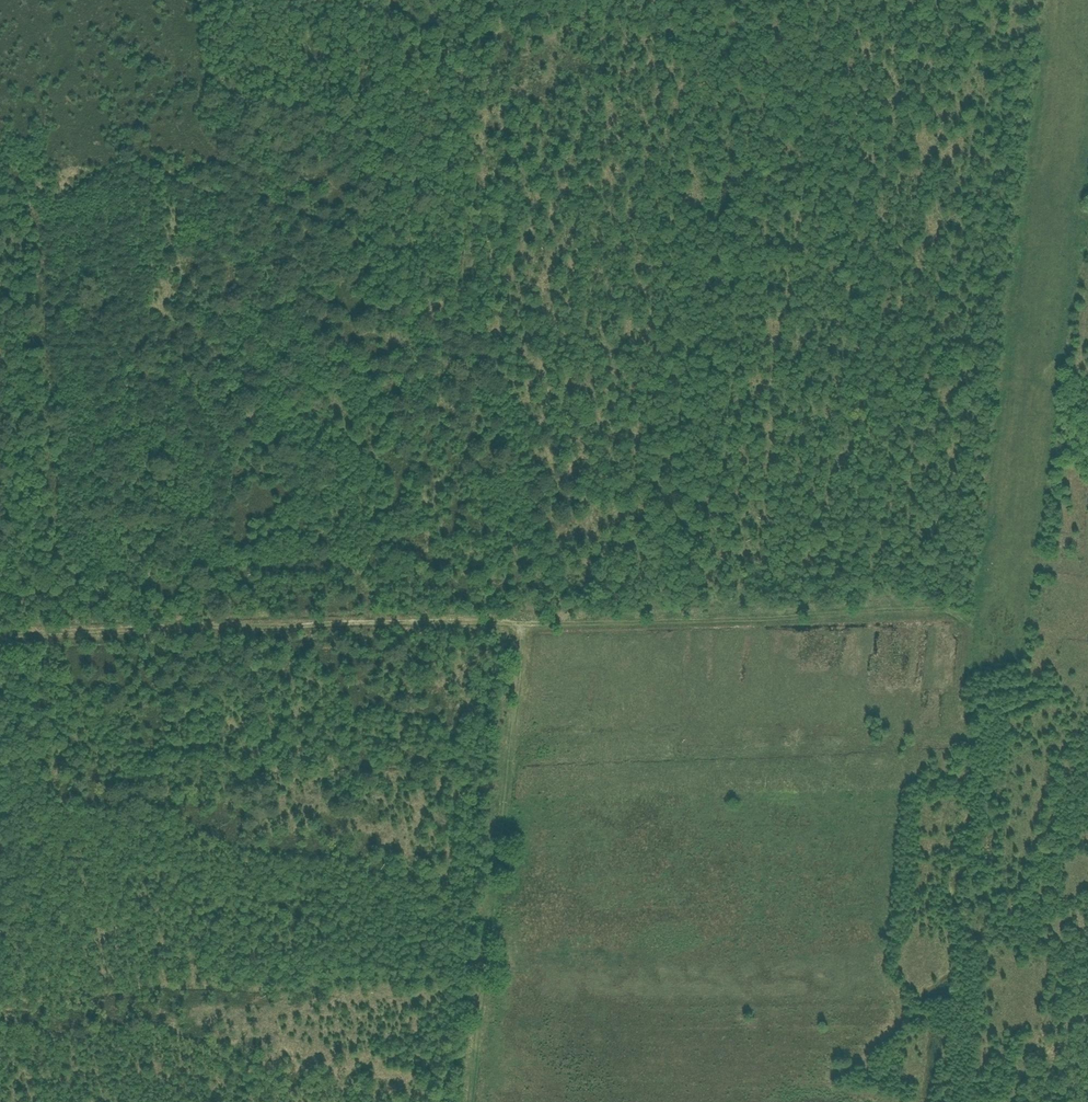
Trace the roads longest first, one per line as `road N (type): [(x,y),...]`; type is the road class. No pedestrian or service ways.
road 1 (track): [(0,633),(517,636),(1004,609)]
road 2 (track): [(463,1101),(517,636)]

